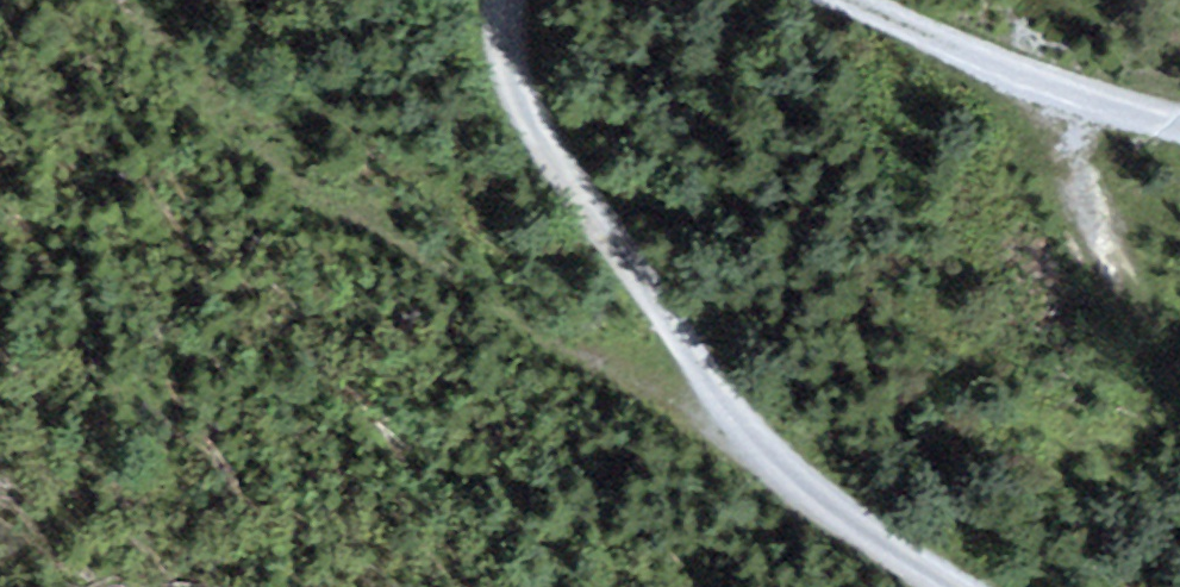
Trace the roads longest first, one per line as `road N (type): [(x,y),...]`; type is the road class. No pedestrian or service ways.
road 1 (track): [(964,586),(832,502),(747,430),(554,157),(504,27),(509,0)]
road 2 (track): [(127,0),(297,191),(747,430)]
road 3 (track): [(844,0),(1004,70),(1179,127)]

